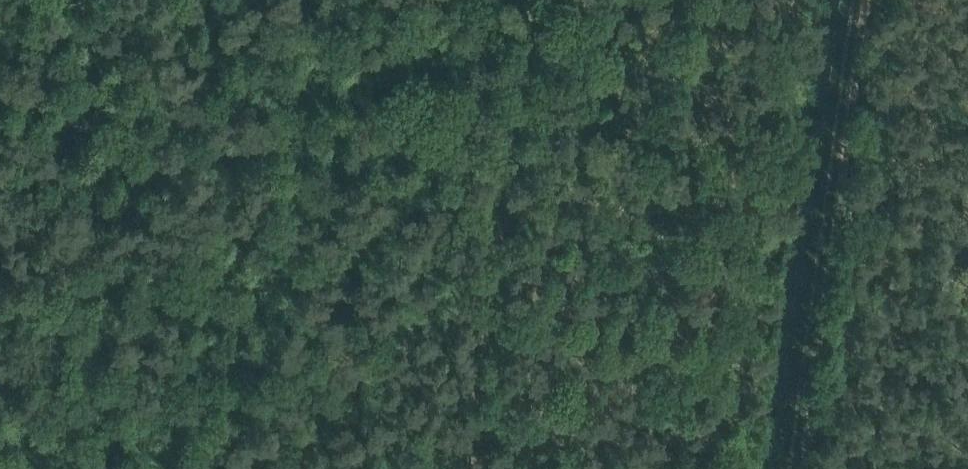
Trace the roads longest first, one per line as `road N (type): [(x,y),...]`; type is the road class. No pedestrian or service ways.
road 1 (track): [(533,0),(475,468)]
road 2 (track): [(855,0),(798,468)]

